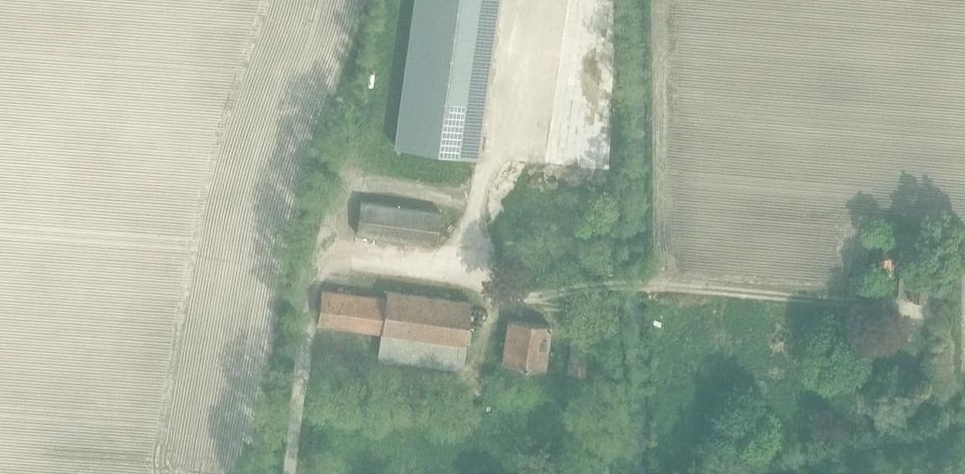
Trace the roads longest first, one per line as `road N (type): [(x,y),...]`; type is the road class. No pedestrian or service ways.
road 1 (track): [(523,0),(507,144),(476,193),(468,283)]

